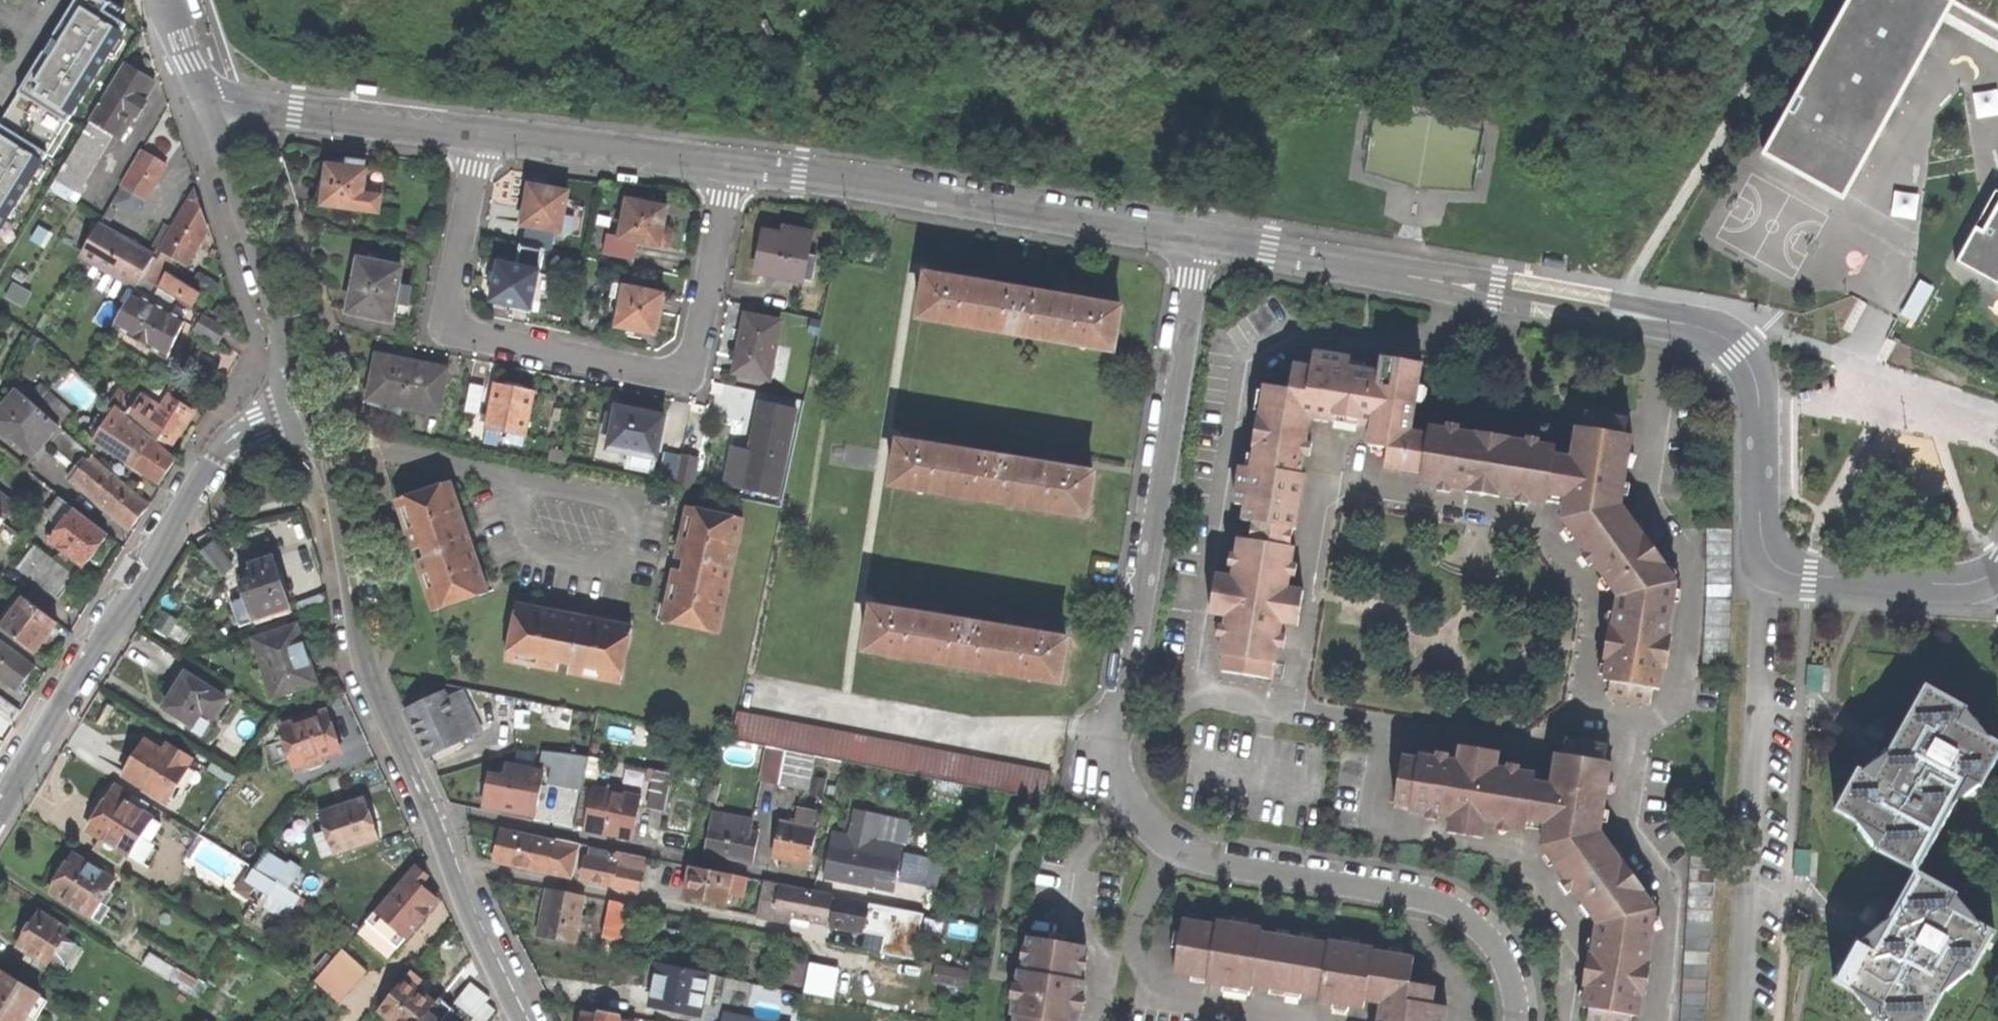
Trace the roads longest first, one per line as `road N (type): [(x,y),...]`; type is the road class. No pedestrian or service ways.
road 1 (residential): [(1198,240),(1116,775),(1153,831),(1201,856),(1434,895),(1473,917),(1505,952),(1519,1020)]
road 2 (residential): [(1198,240),(1716,333),(1748,354),(1756,374),(1767,569),(1788,578),(1970,587),(1997,575)]
road 3 (residential): [(305,400),(332,470),(371,678),(527,1020)]
road 4 (residential): [(734,166),(695,363),(676,376),(455,326),(487,135)]
road 5 (residential): [(0,810),(216,458),(258,420),(305,400)]
road 6 (residential): [(734,166),(1198,240)]
road 7 (track): [(1800,0),(1724,138),(1613,311)]
road 8 (residential): [(206,110),(305,400)]
road 9 (residential): [(206,110),(226,103),(487,135)]
road 10 (residential): [(487,135),(734,166)]

